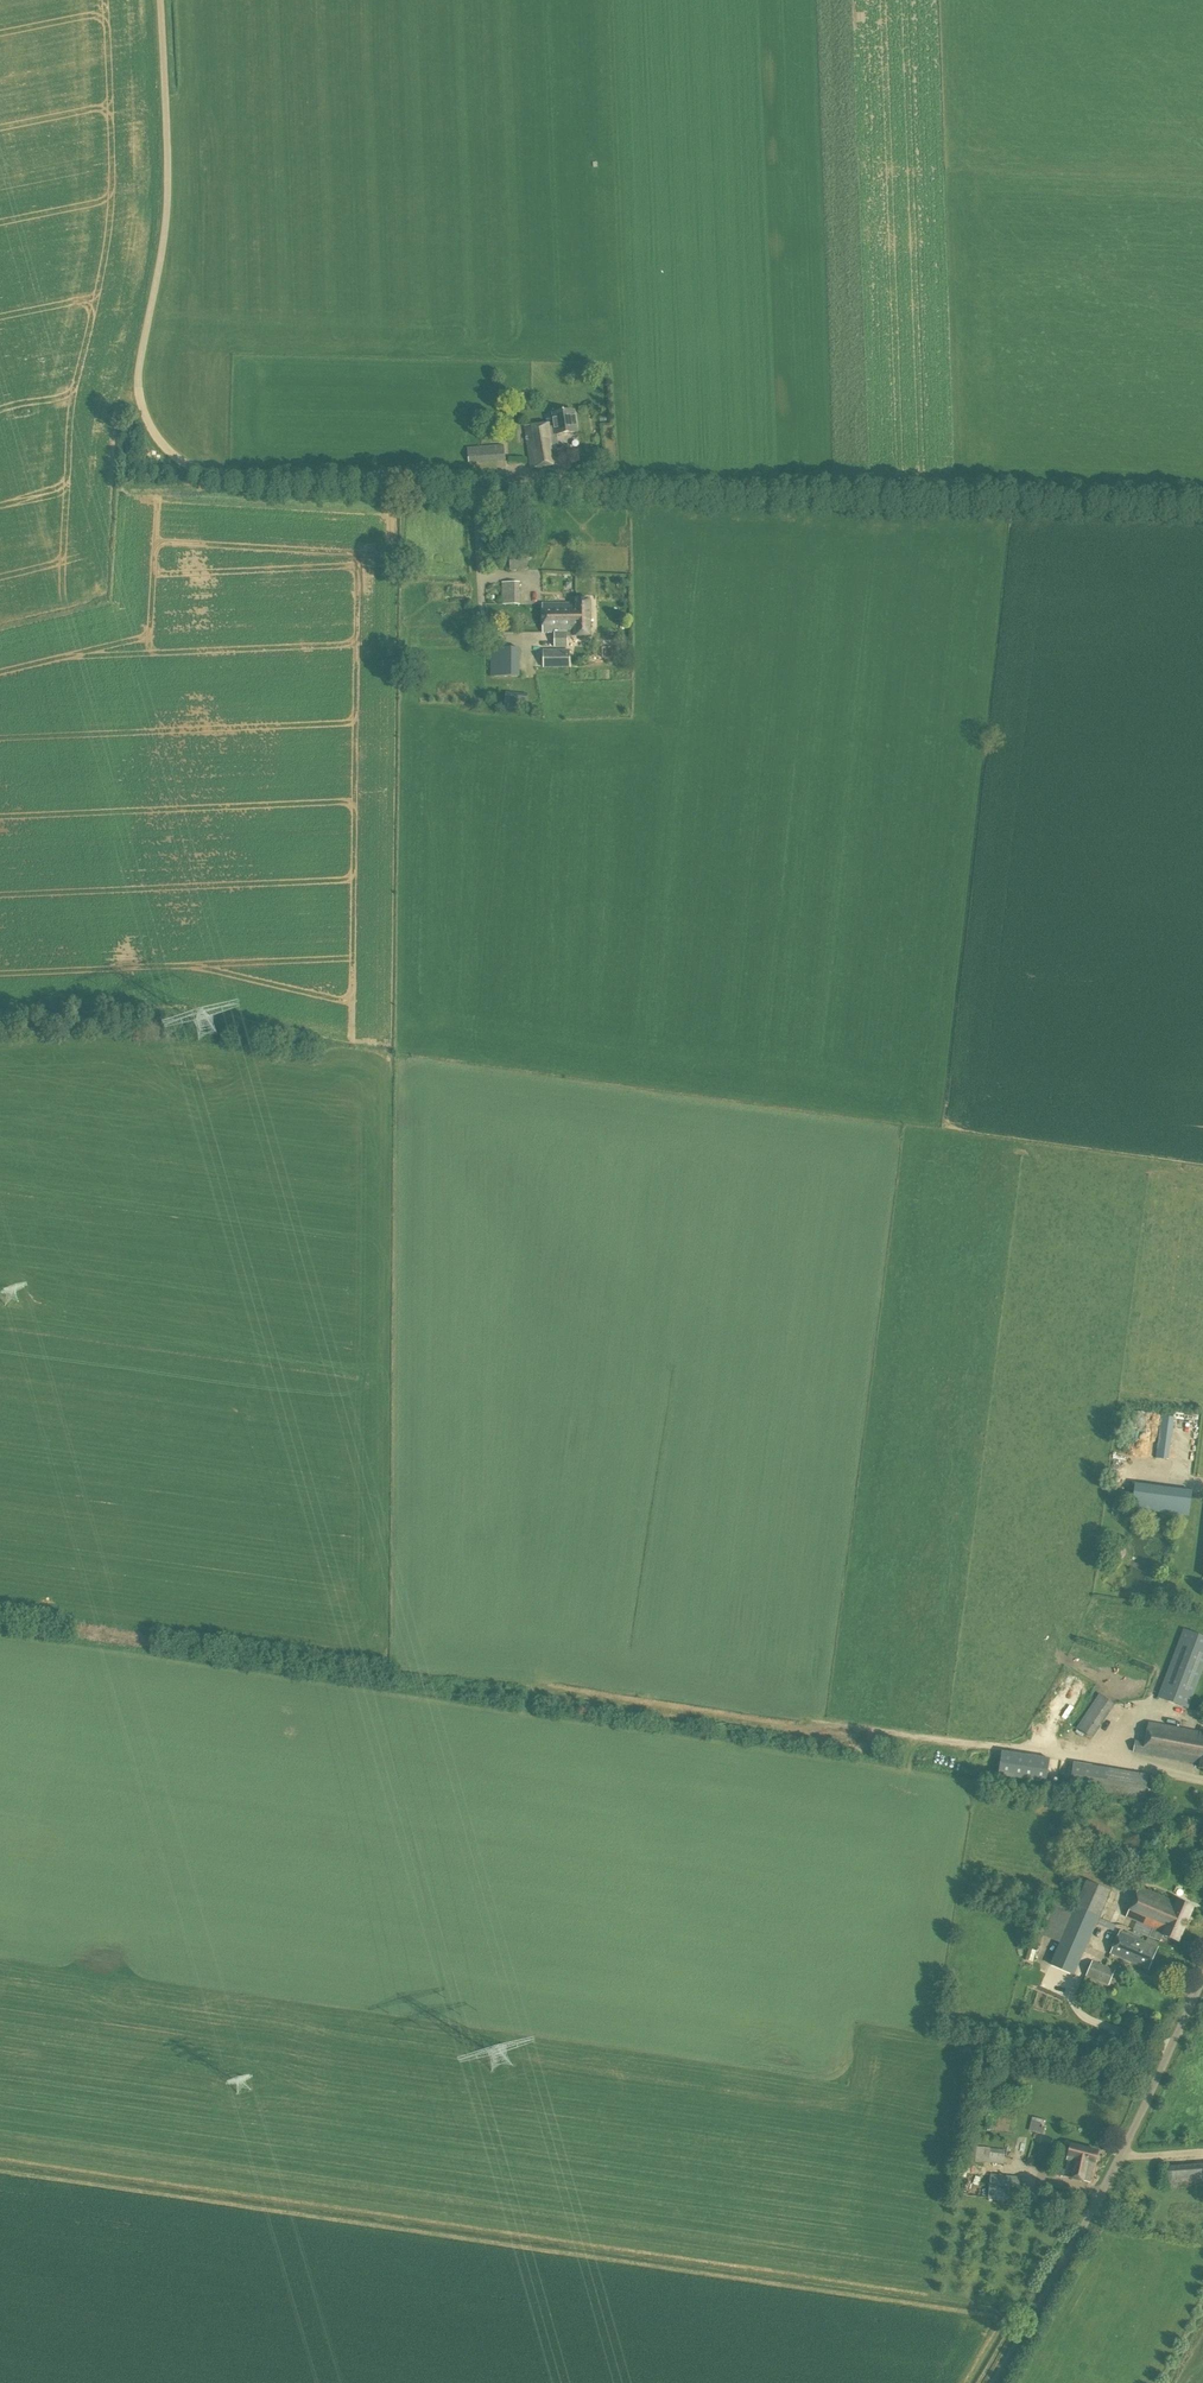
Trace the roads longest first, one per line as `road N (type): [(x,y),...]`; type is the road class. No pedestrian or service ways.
road 1 (unclassified): [(160,0),(172,204),(137,354),(143,413),(172,454),(239,477),(1202,502)]
road 2 (unclassified): [(995,2382),(1122,2154),(1202,1973)]

